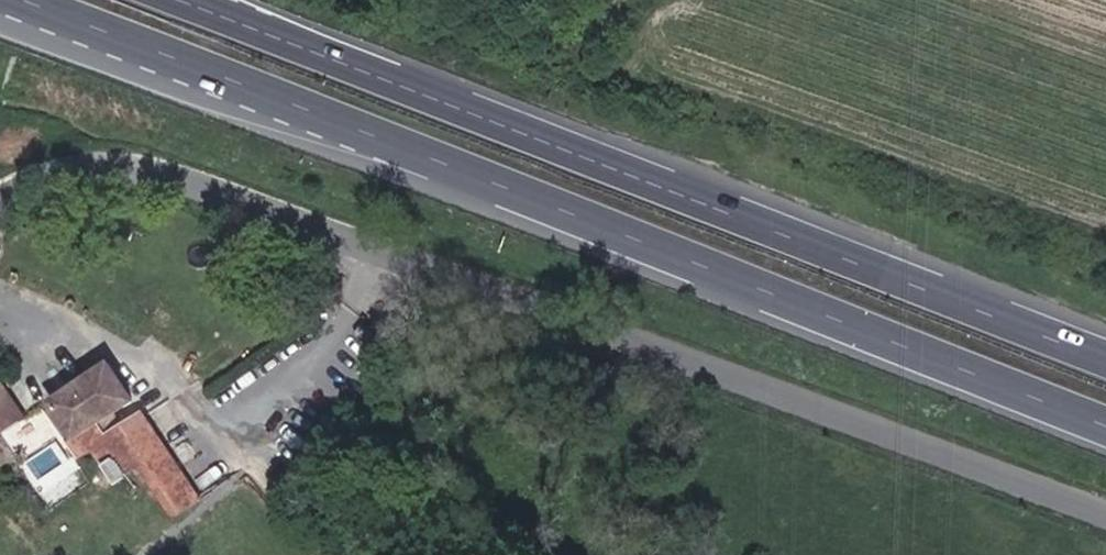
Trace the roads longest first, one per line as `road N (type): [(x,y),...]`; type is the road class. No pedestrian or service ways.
road 1 (residential): [(0,195),(40,174),(147,163),(593,325),(1105,529)]
road 2 (trunk): [(19,0),(1105,424)]
road 3 (trunk): [(1105,358),(188,0)]

